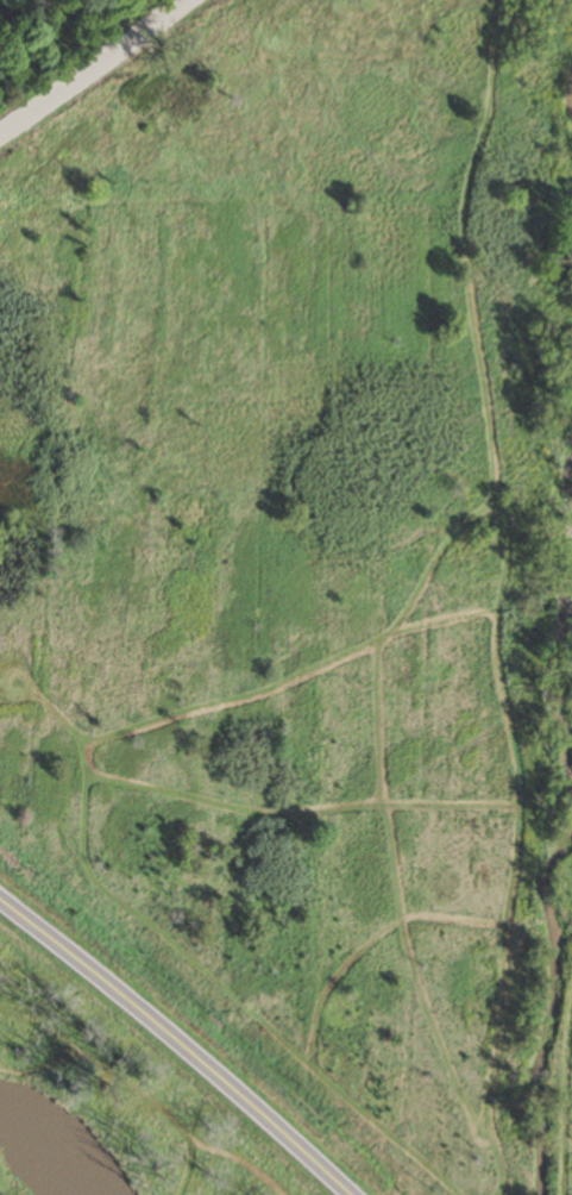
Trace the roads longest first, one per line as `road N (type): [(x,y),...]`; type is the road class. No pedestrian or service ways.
road 1 (primary): [(348,1194),(230,1084),(0,896)]
road 2 (secondary): [(0,136),(184,0)]

